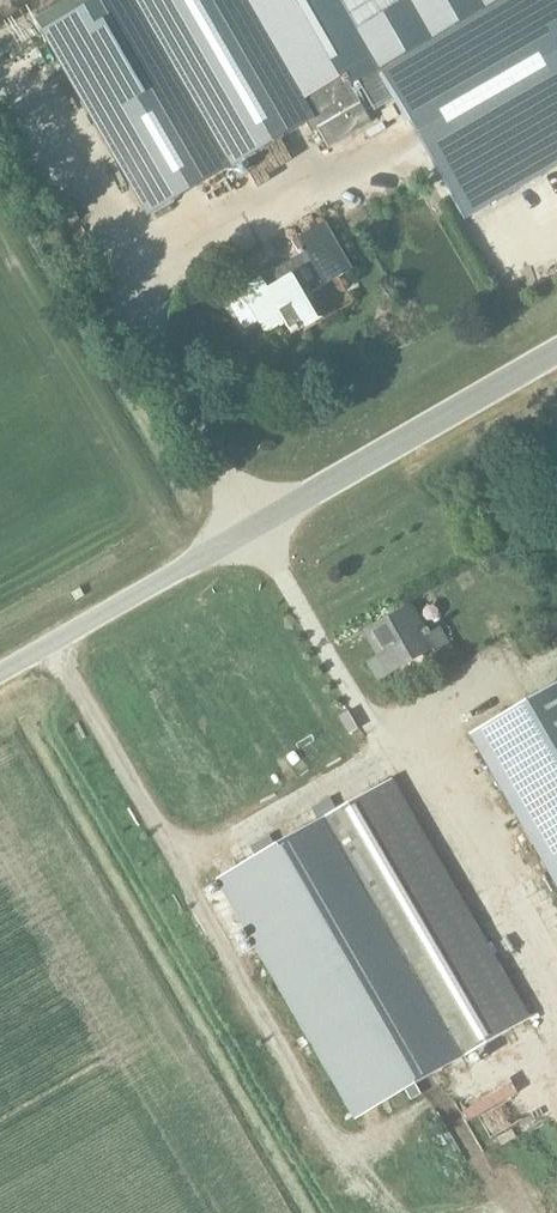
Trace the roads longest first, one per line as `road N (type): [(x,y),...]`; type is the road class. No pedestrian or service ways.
road 1 (unclassified): [(0,679),(556,357)]

